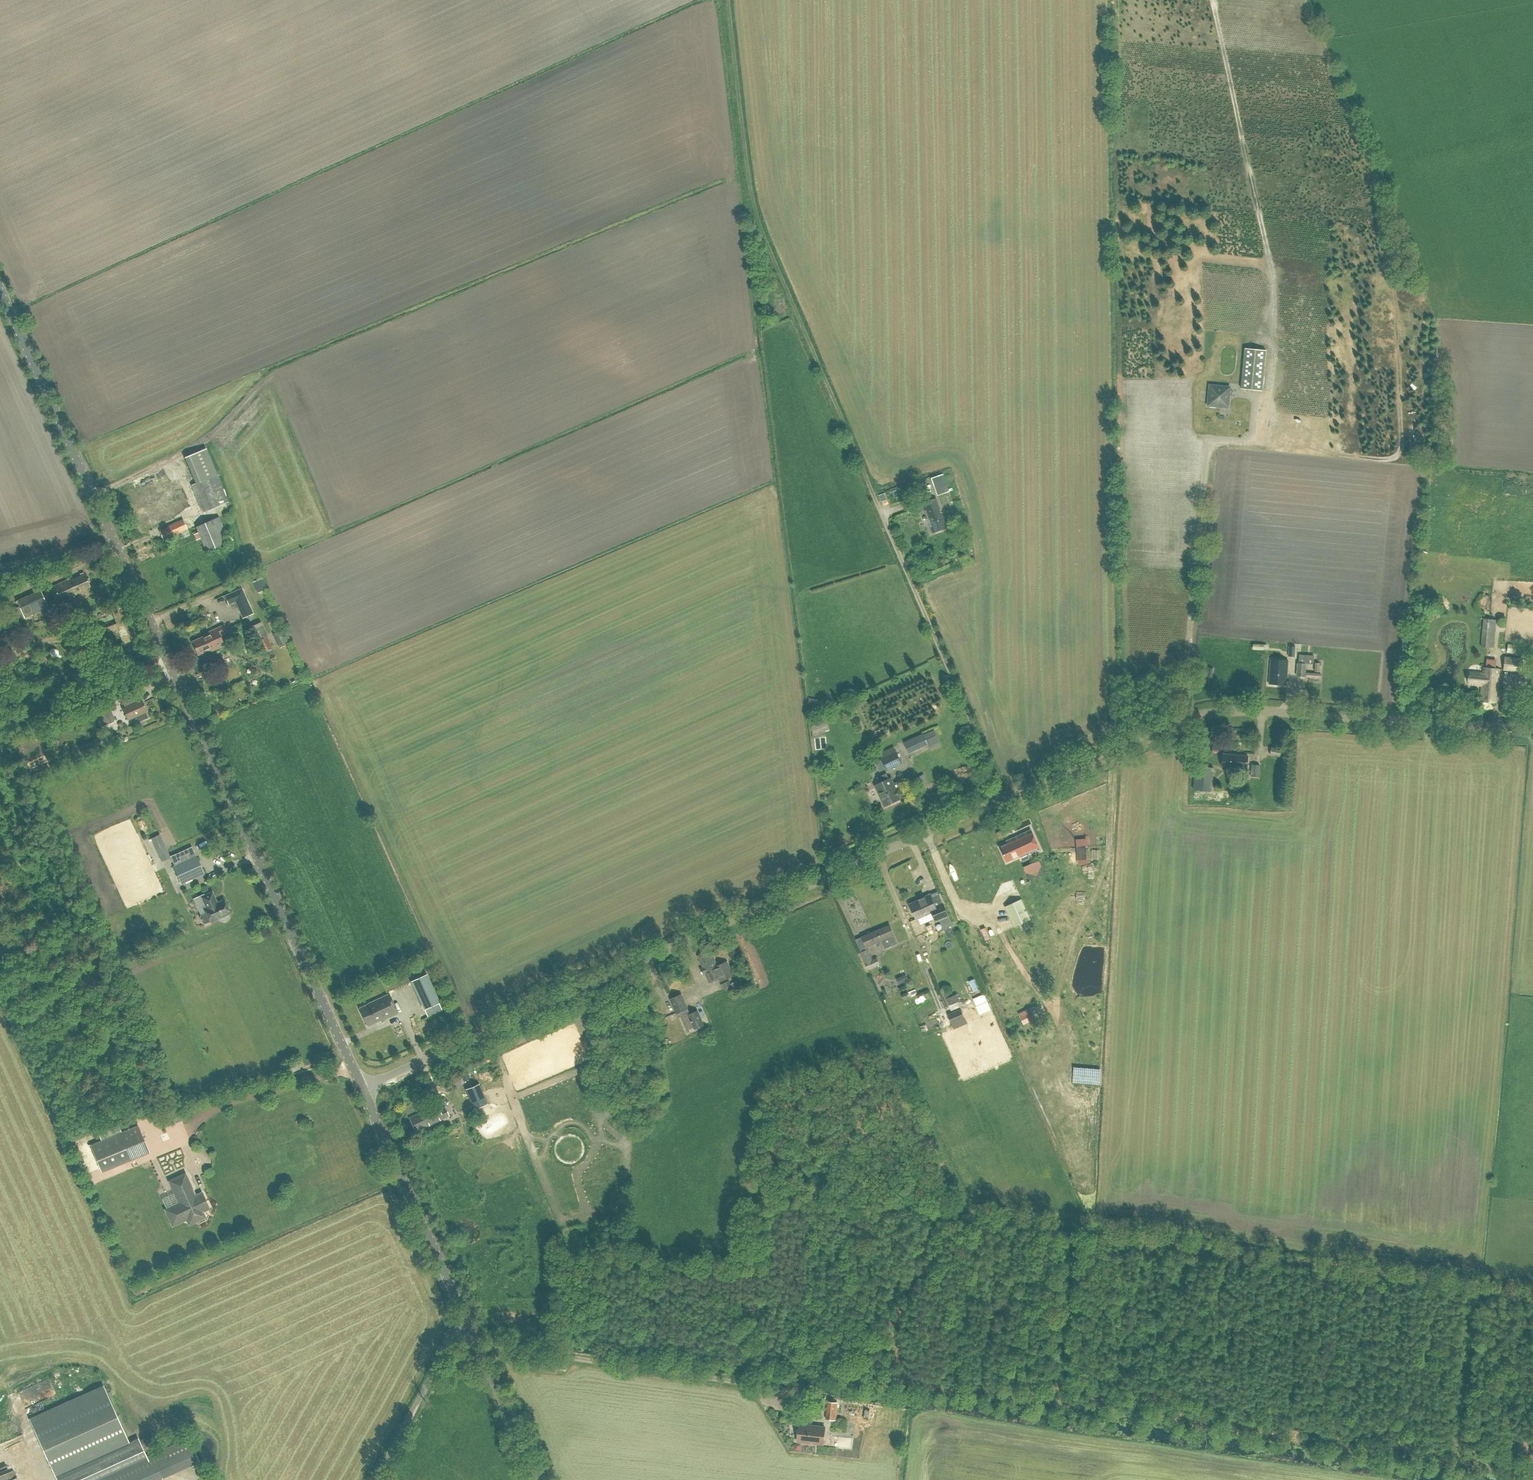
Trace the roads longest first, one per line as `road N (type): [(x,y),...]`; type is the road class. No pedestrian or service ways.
road 1 (unclassified): [(362,1089),(1173,724),(1264,712),(1532,726)]
road 2 (tertiary): [(362,1089),(0,290)]
road 3 (track): [(1005,798),(753,219),(728,0)]
road 4 (track): [(1212,0),(1274,290),(1269,384)]
road 5 (tertiary): [(469,1325),(362,1089)]
road 6 (unclassified): [(373,1479),(457,1333),(469,1325)]
road 7 (tertiary): [(540,1479),(469,1325)]

